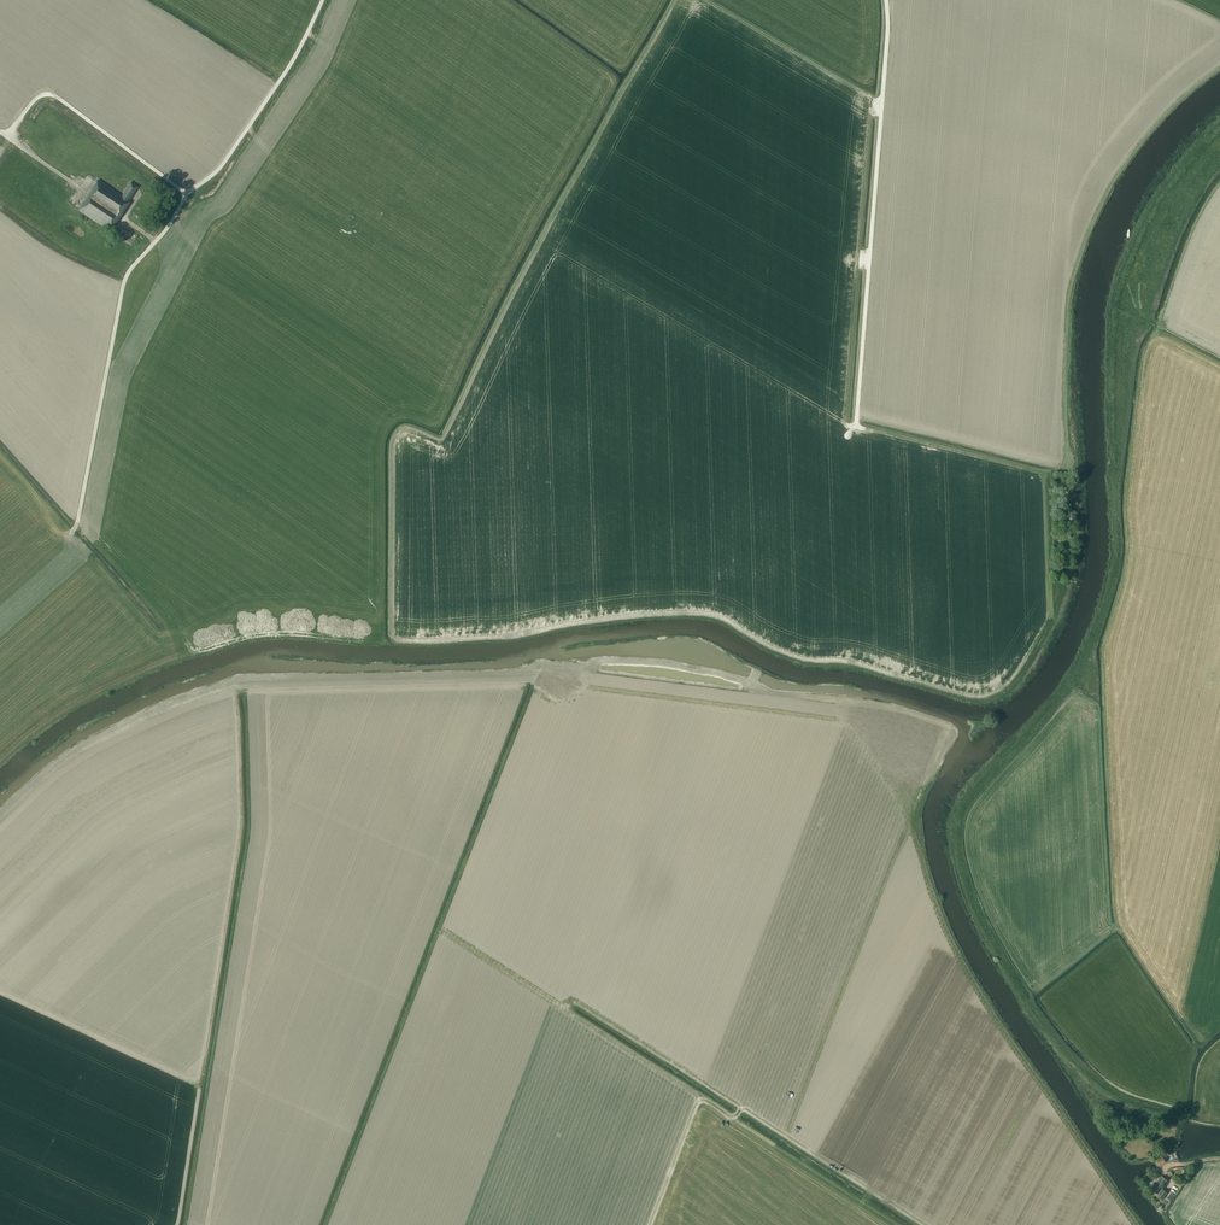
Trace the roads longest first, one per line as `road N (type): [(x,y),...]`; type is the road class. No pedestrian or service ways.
road 1 (track): [(886,0),(856,427)]
road 2 (track): [(188,193),(125,278),(77,523)]
road 3 (track): [(188,193),(225,162),(293,61),(322,0)]
road 4 (track): [(7,133),(36,98),(55,95),(188,193)]

